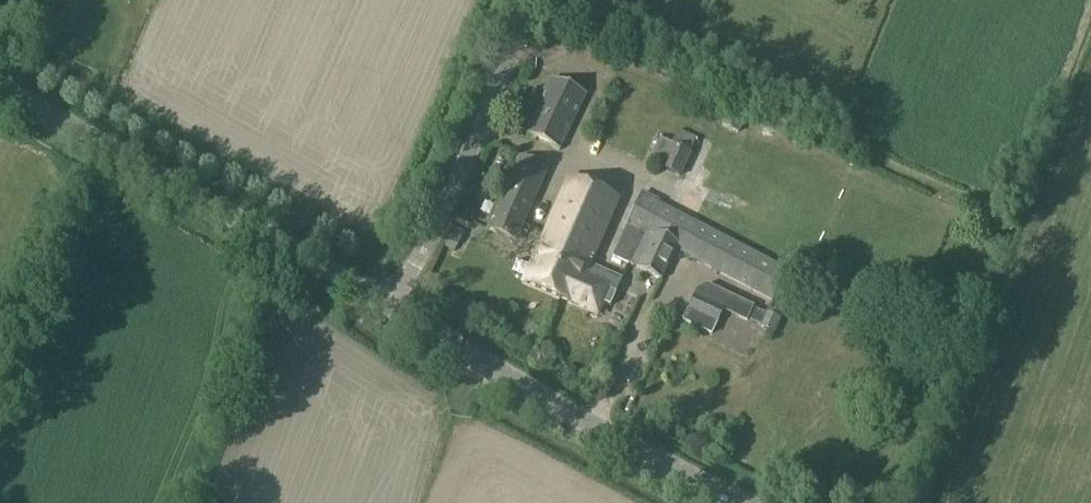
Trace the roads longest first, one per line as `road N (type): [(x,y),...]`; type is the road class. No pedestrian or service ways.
road 1 (unclassified): [(394,310),(0,93)]
road 2 (unclassified): [(722,502),(394,310)]
road 3 (unclassified): [(394,310),(525,0)]

